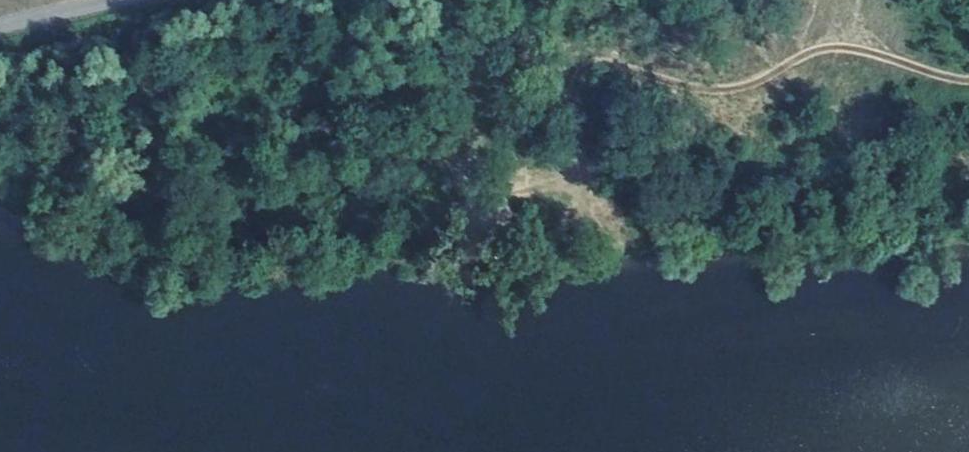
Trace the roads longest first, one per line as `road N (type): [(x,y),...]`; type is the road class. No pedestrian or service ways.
road 1 (track): [(968,69),(831,36),(744,86),(698,85),(594,58),(576,77),(581,191)]

